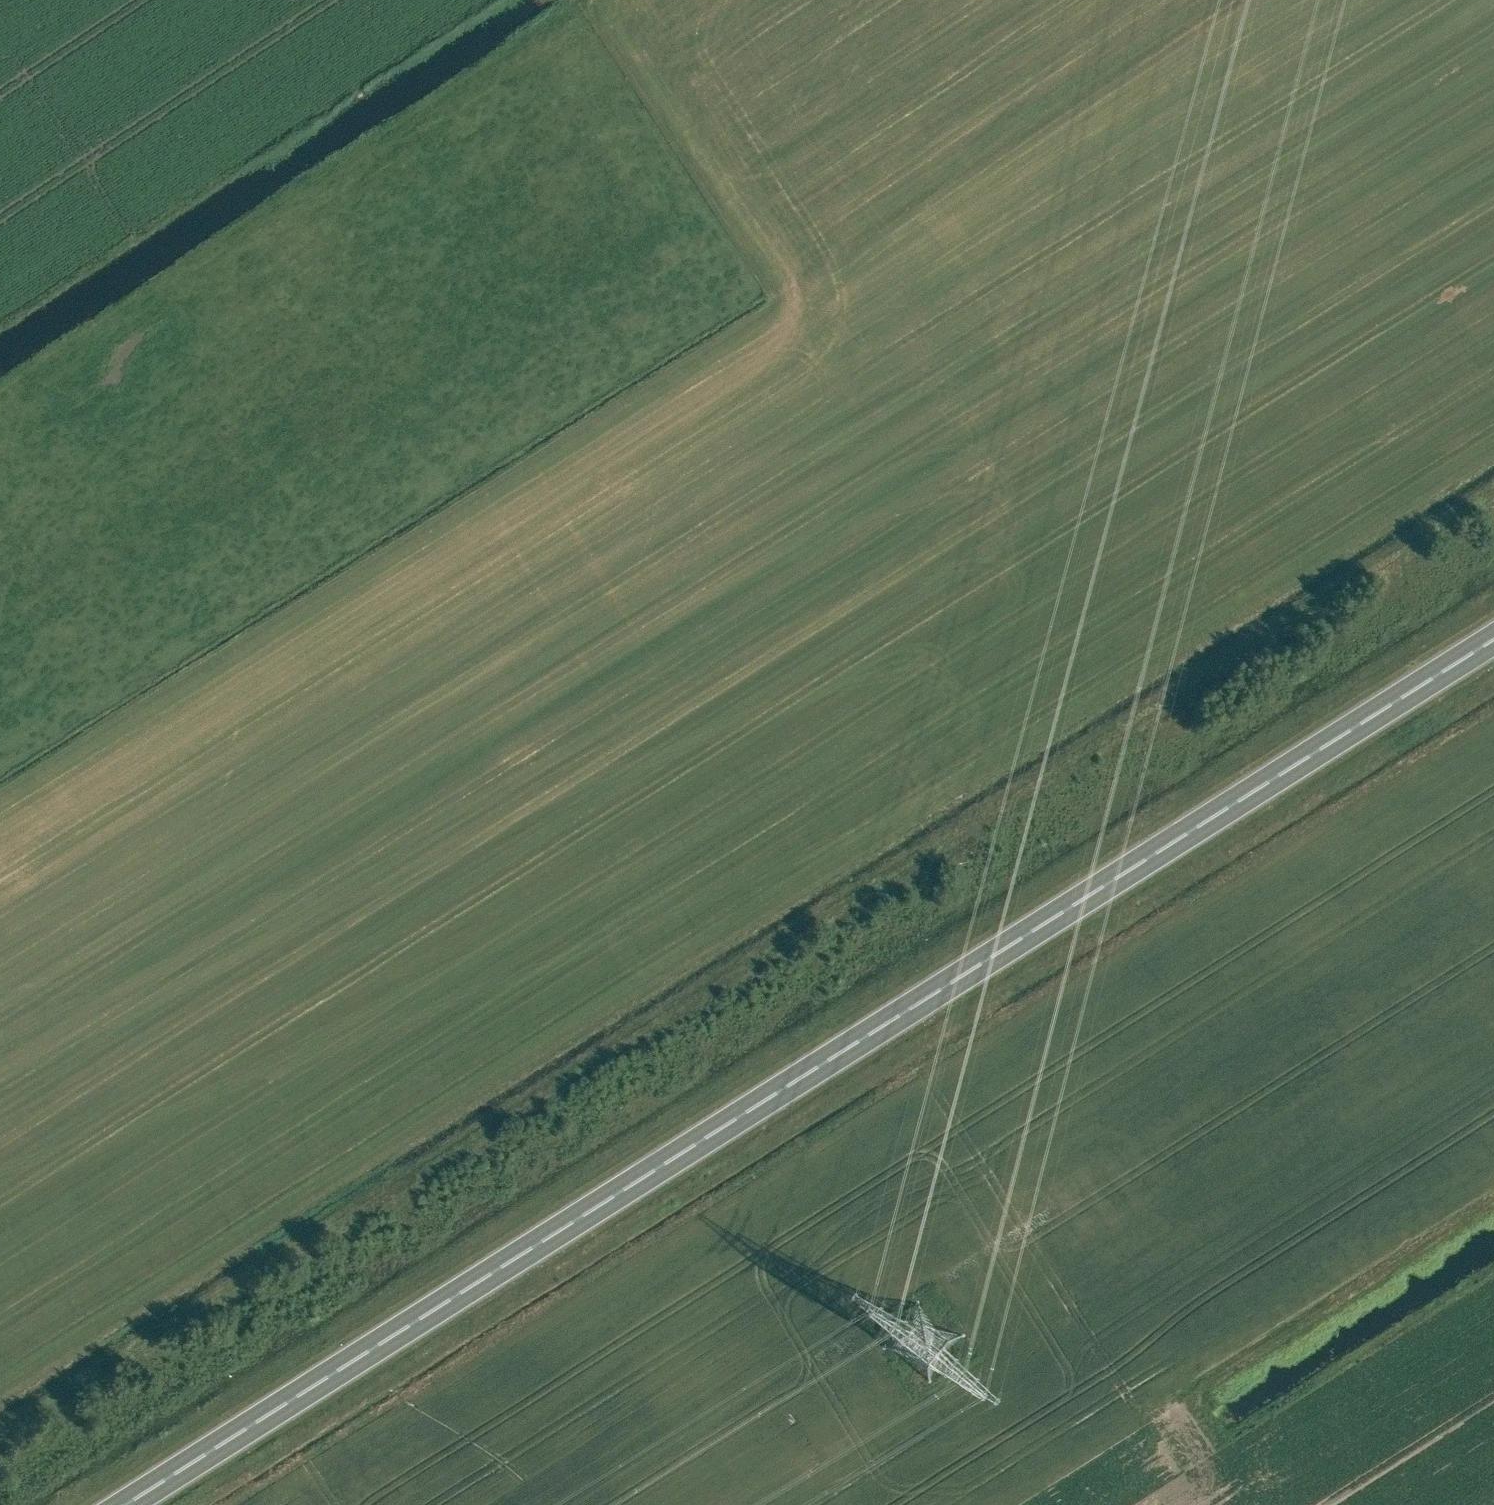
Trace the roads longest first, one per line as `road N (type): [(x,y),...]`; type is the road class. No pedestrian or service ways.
road 1 (trunk): [(124,1504),(1493,638)]

